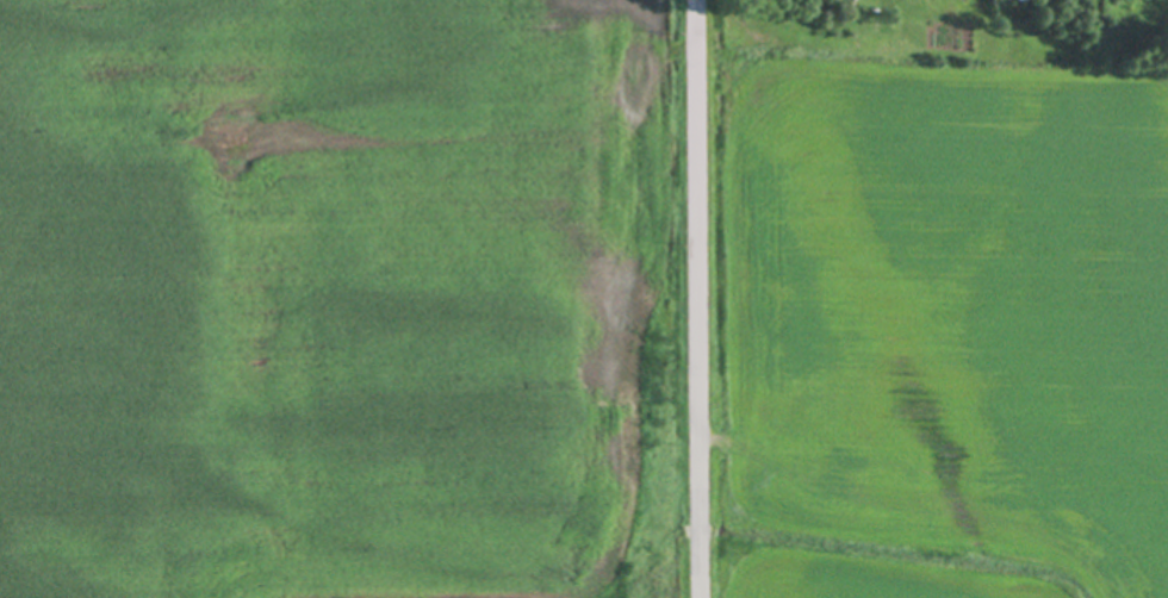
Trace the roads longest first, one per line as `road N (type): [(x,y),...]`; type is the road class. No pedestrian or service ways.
road 1 (residential): [(696,597),(691,0)]

